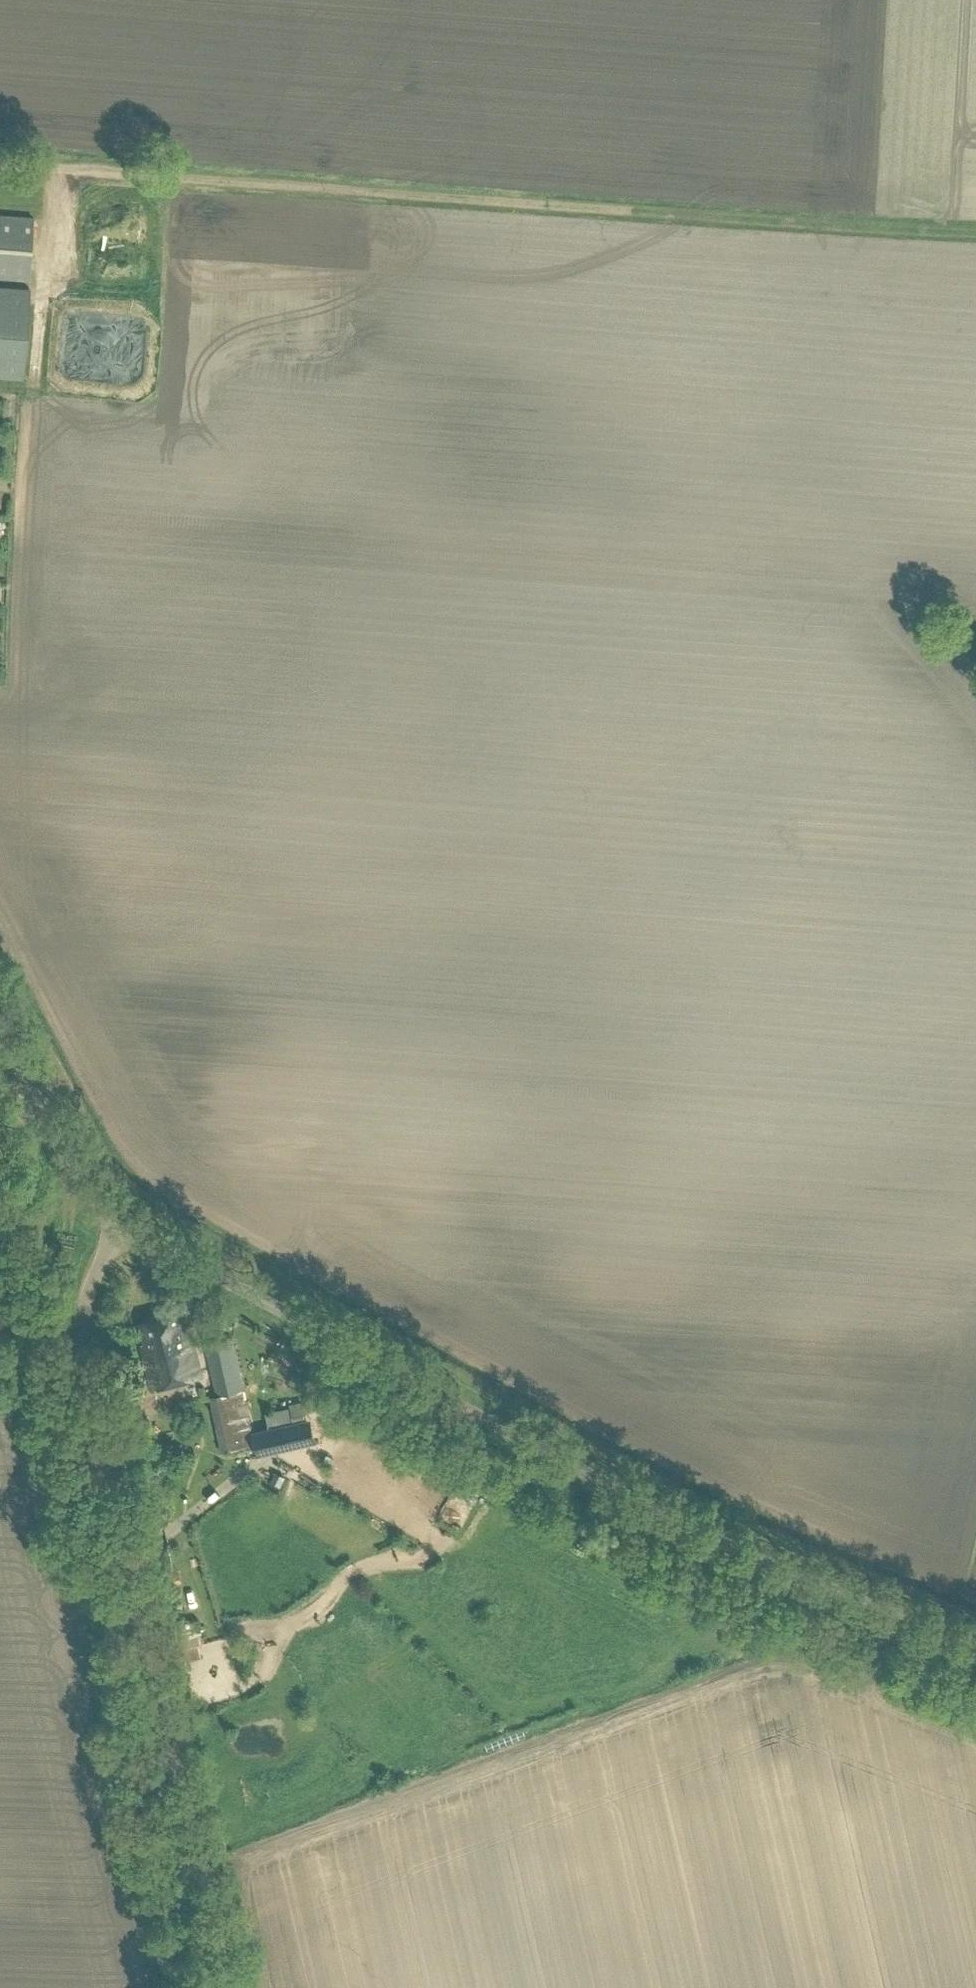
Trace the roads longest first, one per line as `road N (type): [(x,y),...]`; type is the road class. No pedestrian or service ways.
road 1 (unclassified): [(975,1646),(703,1532),(119,1222)]
road 2 (unclassified): [(230,1987),(83,1352),(86,1287),(119,1222)]
road 3 (track): [(0,161),(620,212)]
road 4 (unclassified): [(119,1222),(65,1152),(0,1028)]

